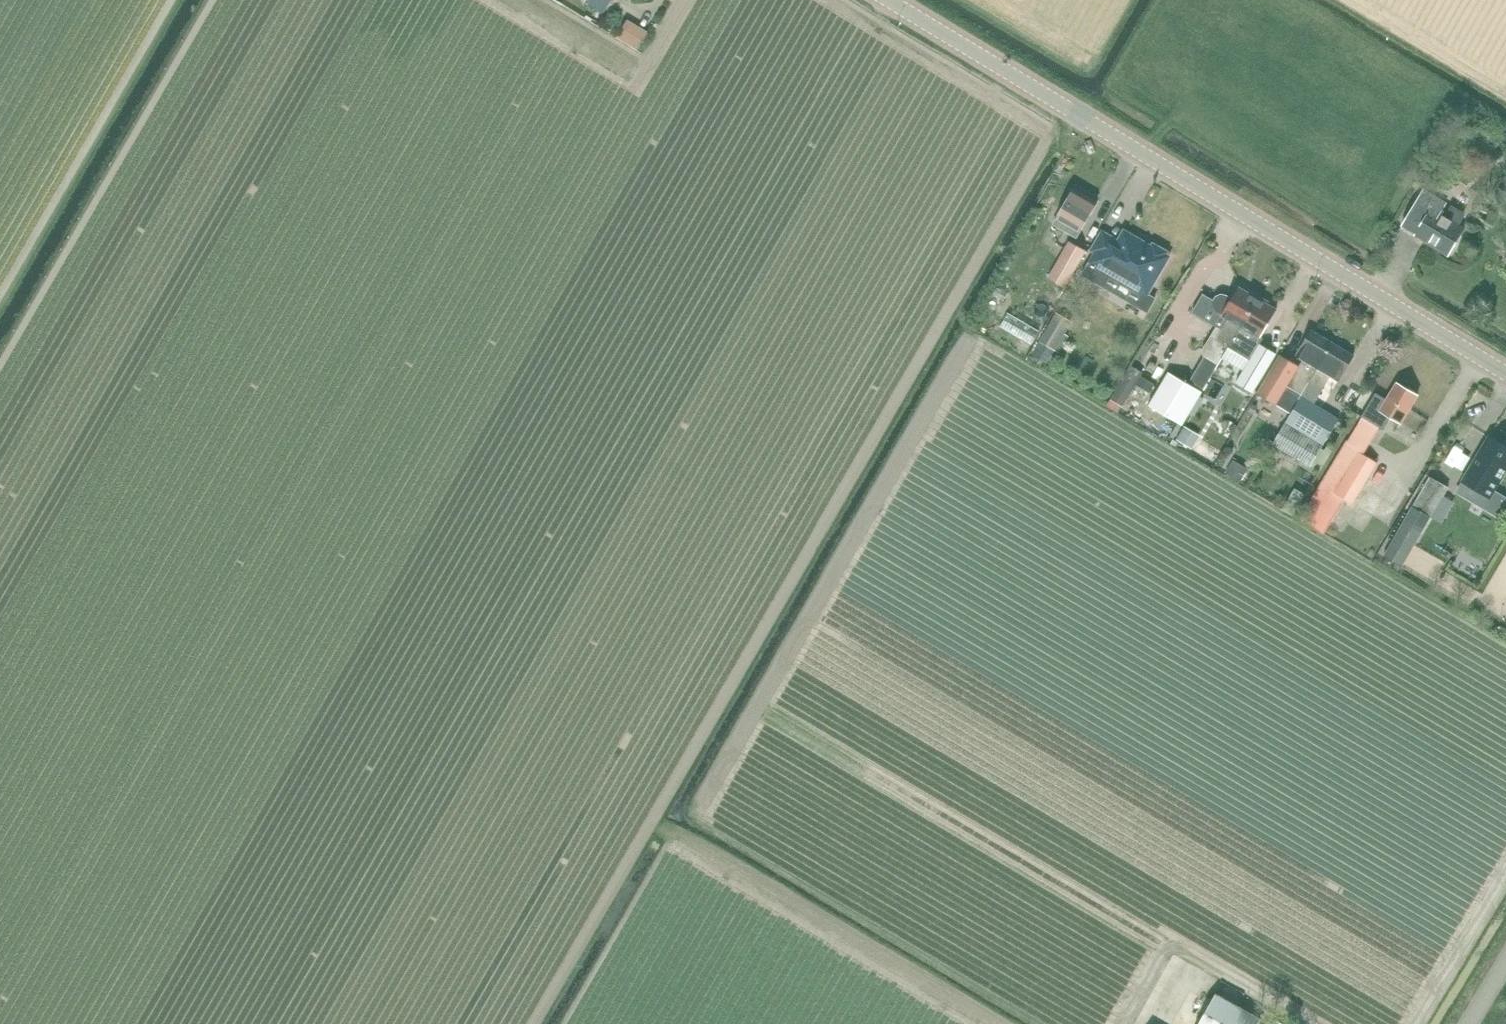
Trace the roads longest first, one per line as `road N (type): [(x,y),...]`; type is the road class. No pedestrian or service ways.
road 1 (unclassified): [(1505,375),(891,0)]

